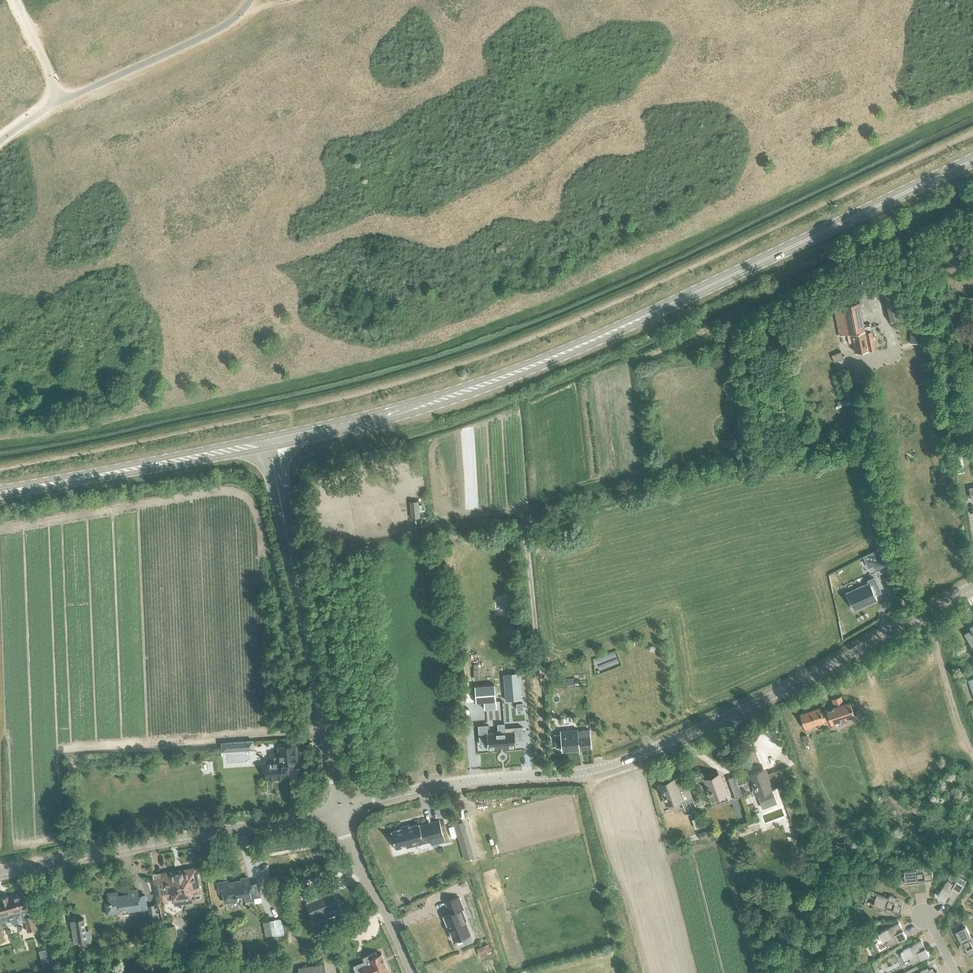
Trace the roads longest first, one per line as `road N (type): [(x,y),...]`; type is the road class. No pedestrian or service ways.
road 1 (tertiary): [(269,442),(389,417),(570,350),(972,161)]
road 2 (residential): [(340,810),(438,785),(617,763),(787,689),(972,586)]
road 3 (unclassified): [(340,810),(269,442)]
road 4 (track): [(542,776),(522,513),(439,520)]
road 5 (residential): [(0,872),(340,810)]
road 6 (tertiary): [(0,492),(269,442)]
road 7 (residential): [(411,972),(348,848),(340,810)]

